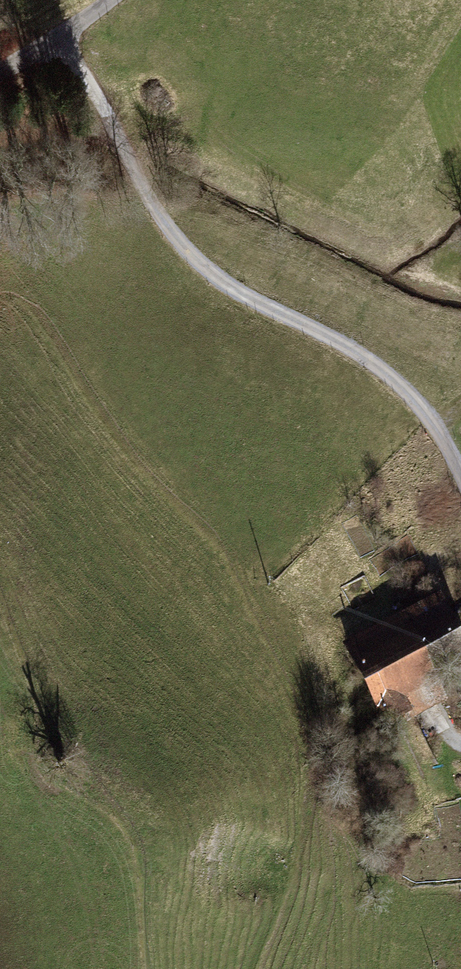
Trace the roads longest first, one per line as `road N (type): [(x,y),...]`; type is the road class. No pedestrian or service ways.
road 1 (unclassified): [(460,470),(448,434),(377,360),(192,258),(64,33)]
road 2 (track): [(0,241),(91,187),(143,176)]

